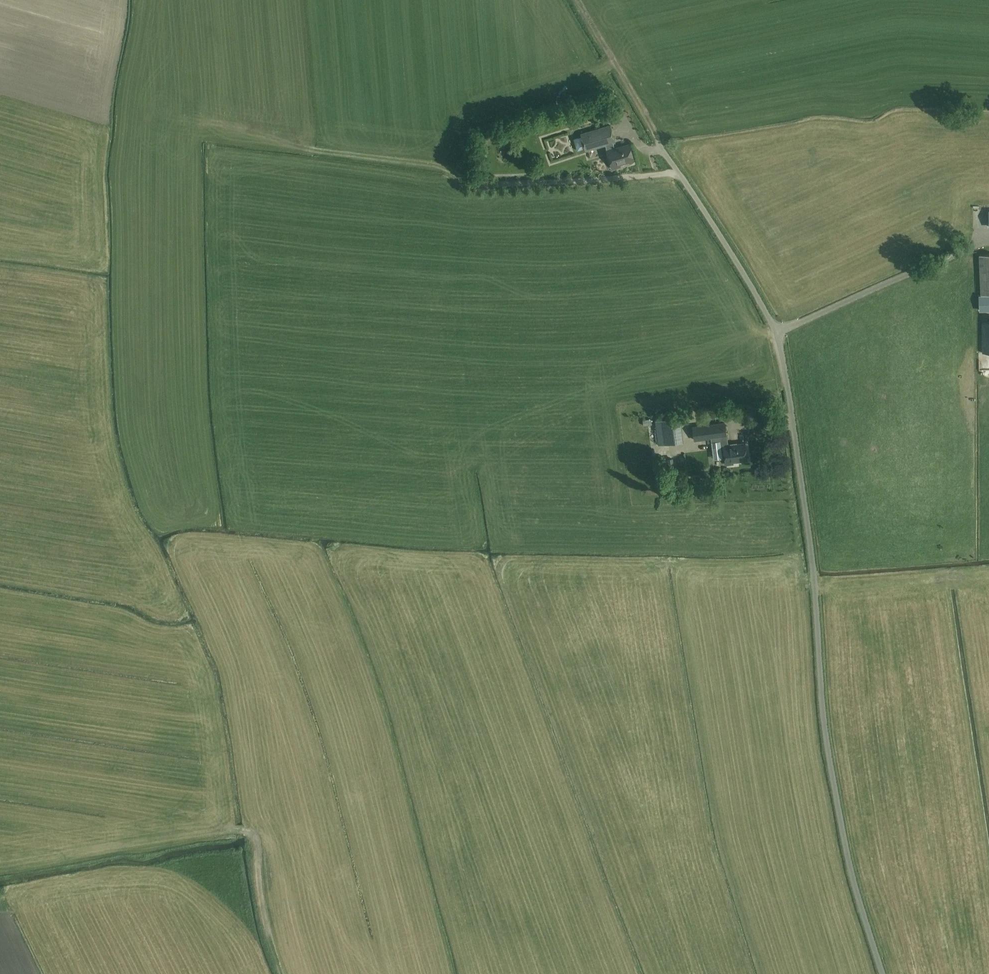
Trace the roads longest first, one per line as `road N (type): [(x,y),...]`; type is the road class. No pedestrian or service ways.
road 1 (unclassified): [(884,973),(834,771),(819,577),(777,331),(988,234)]
road 2 (track): [(575,0),(777,331)]

